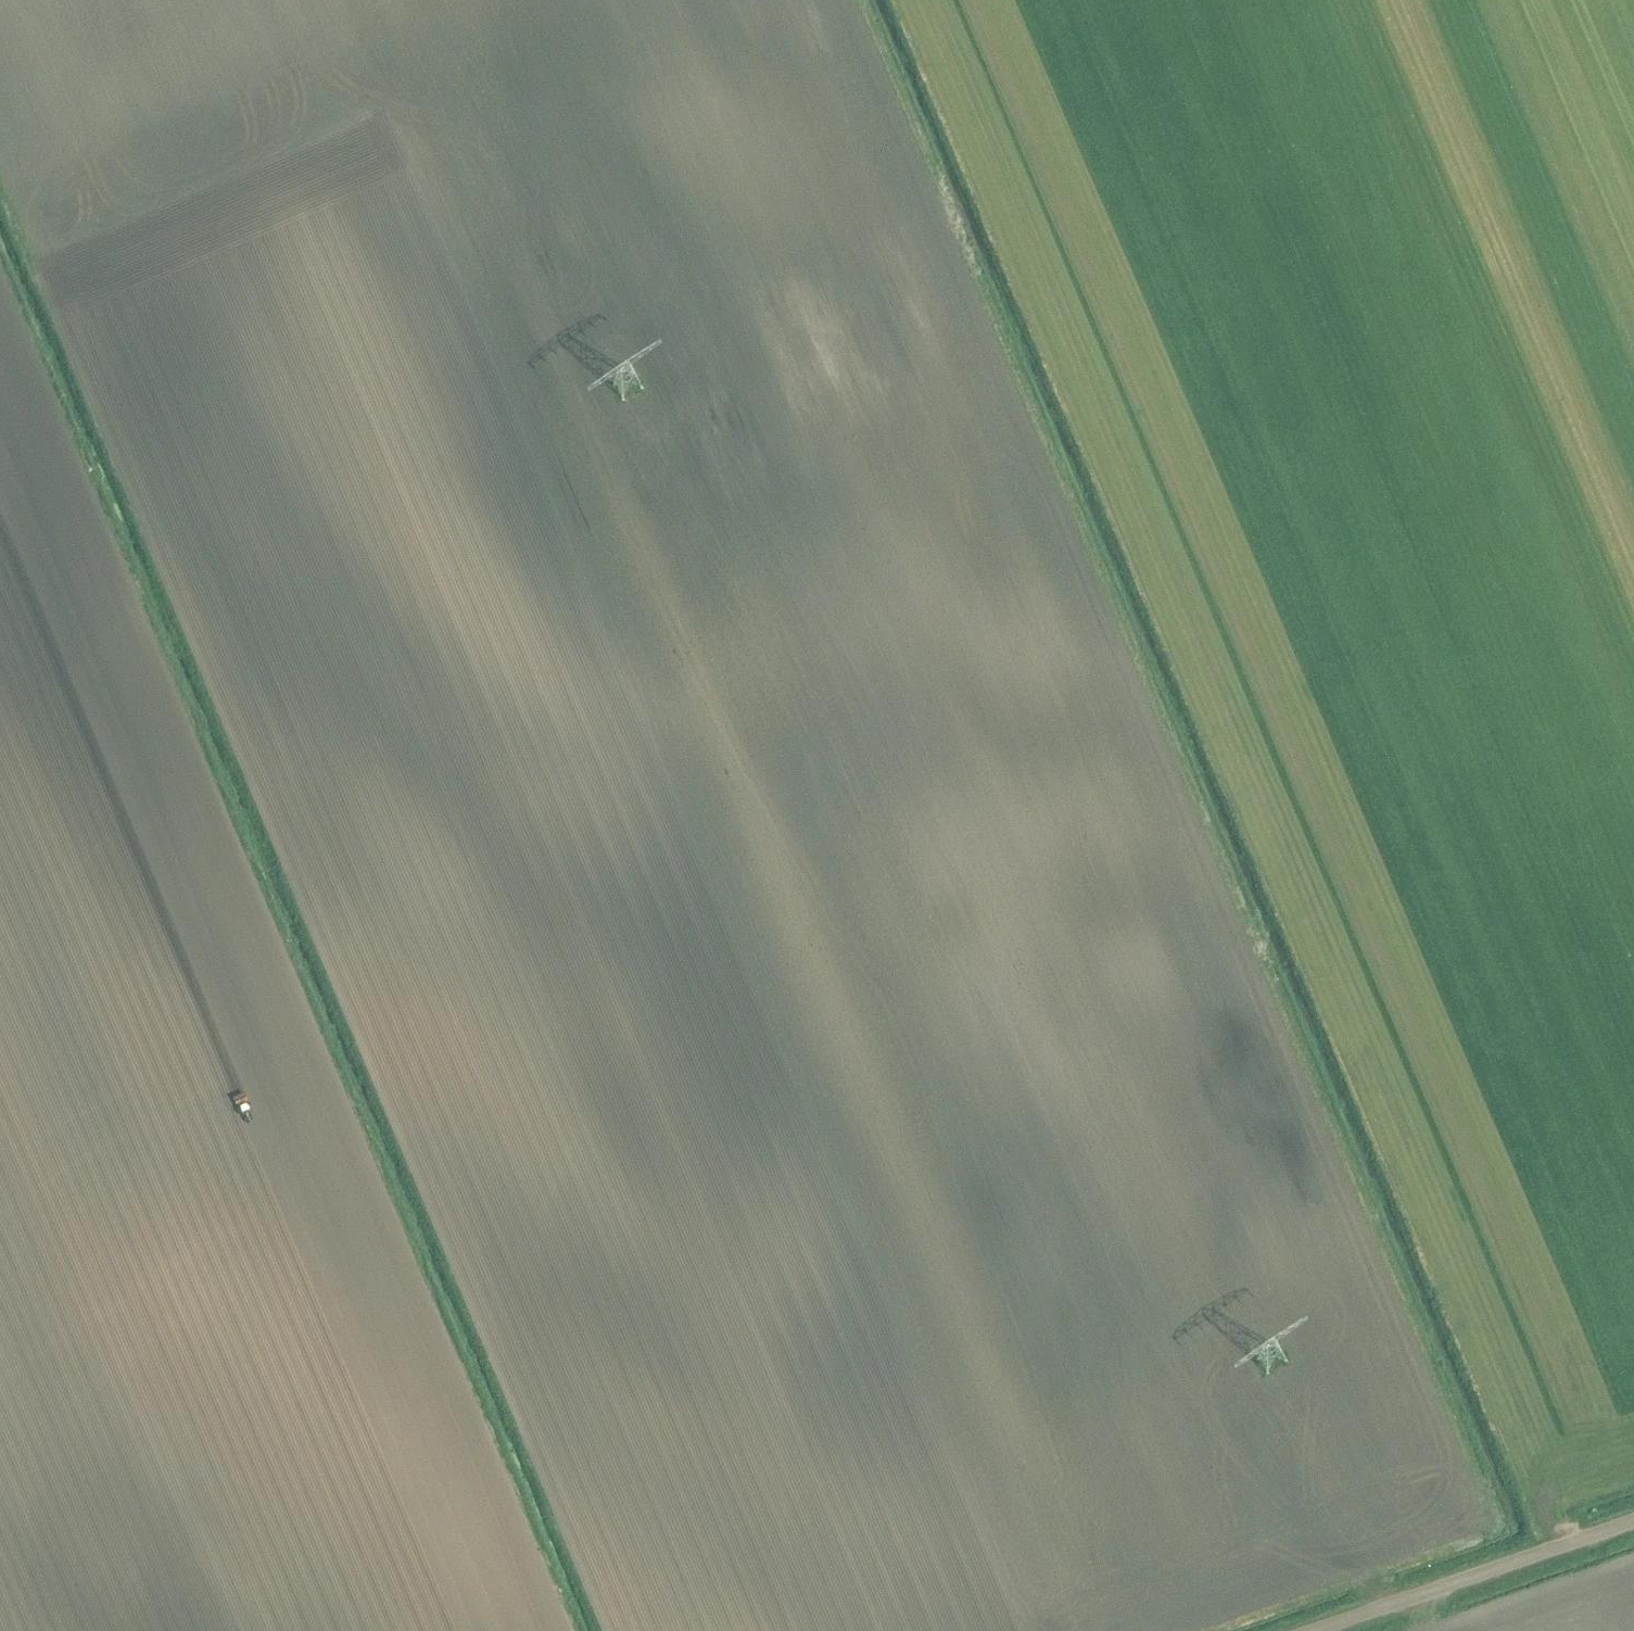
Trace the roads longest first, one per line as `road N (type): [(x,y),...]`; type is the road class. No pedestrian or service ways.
road 1 (unclassified): [(1317,1630),(1633,1521)]

